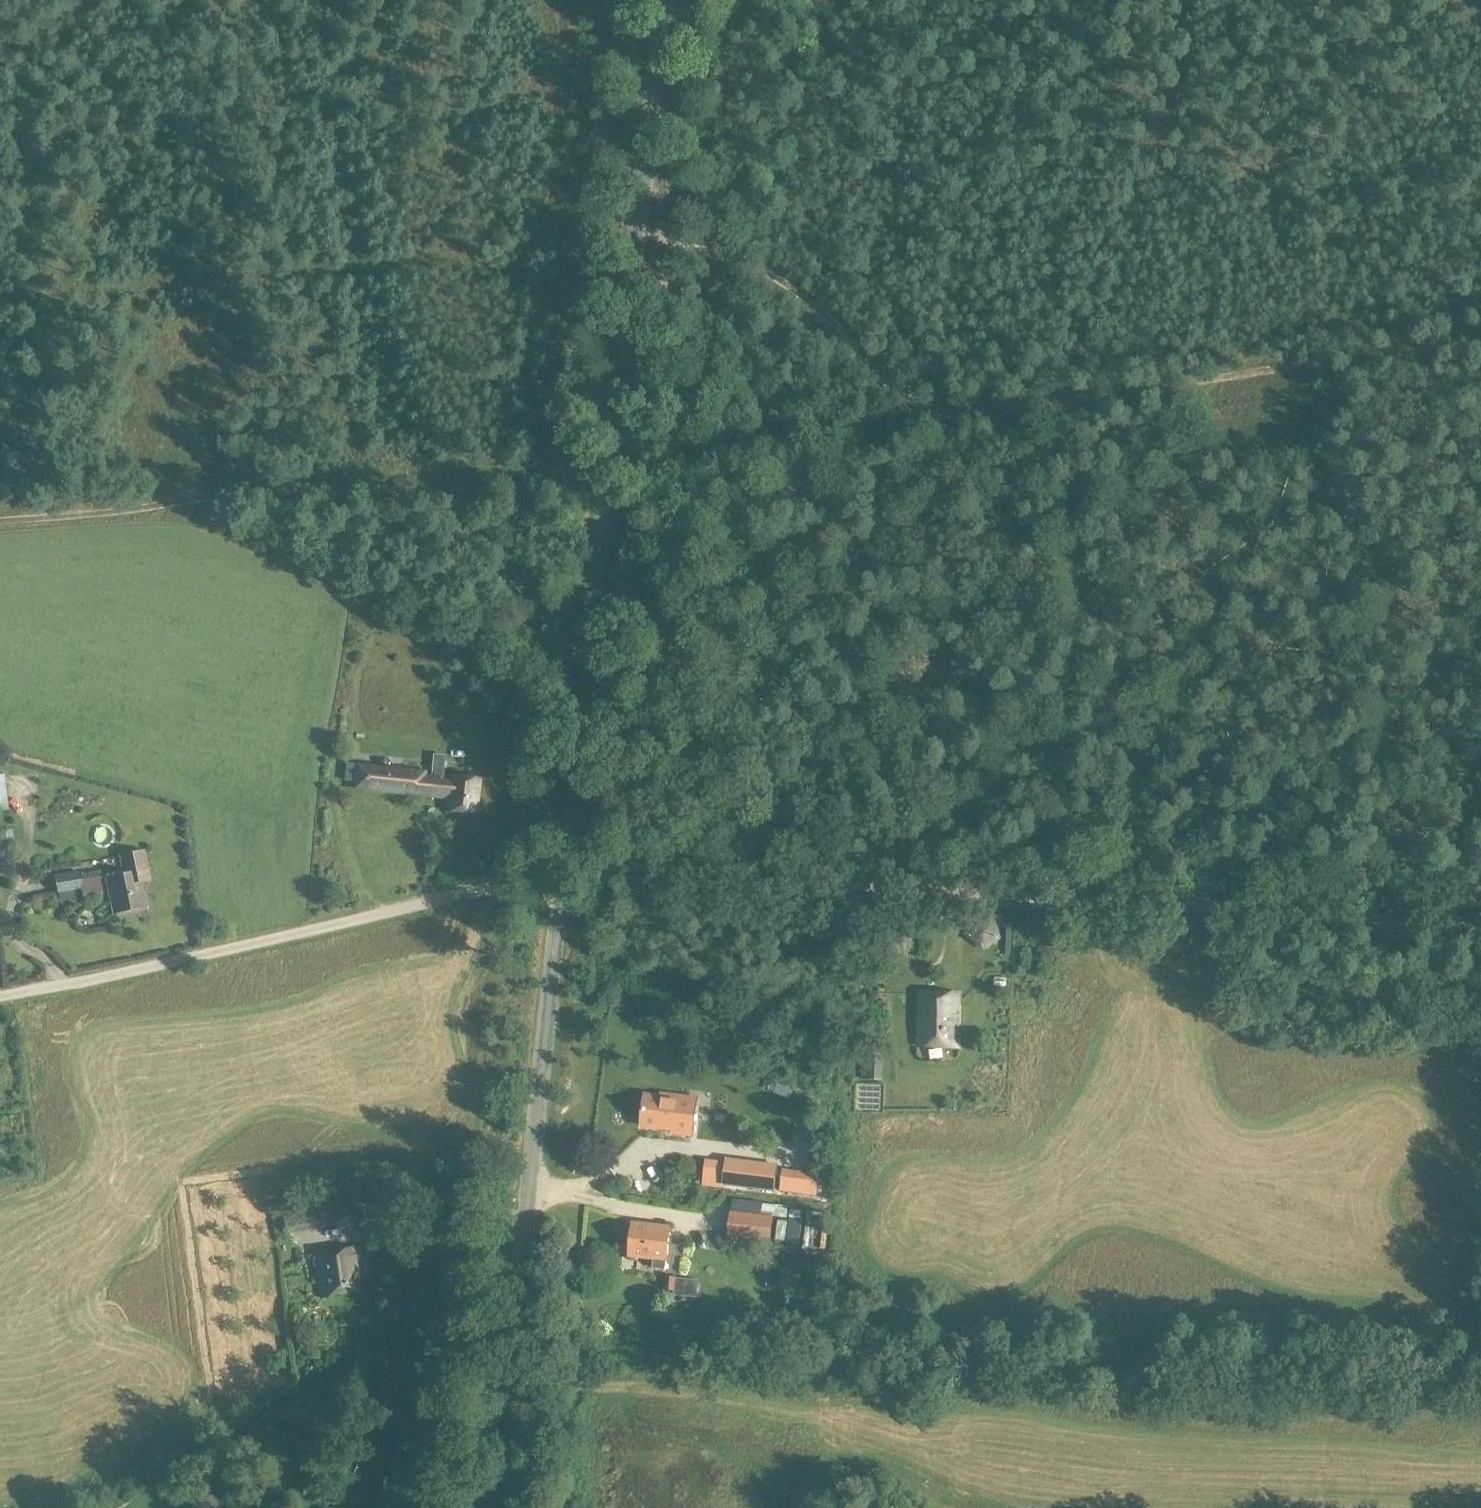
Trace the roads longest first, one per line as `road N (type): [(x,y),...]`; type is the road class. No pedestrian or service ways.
road 1 (unclassified): [(1480,917),(613,866),(561,878)]
road 2 (track): [(1480,350),(980,414),(943,412),(906,400),(851,337),(765,271),(637,238)]
road 3 (tertiary): [(561,878),(665,0)]
road 4 (tertiary): [(498,1507),(561,878)]
road 5 (track): [(608,460),(0,516)]
road 6 (unclassified): [(84,981),(495,886),(561,878)]

